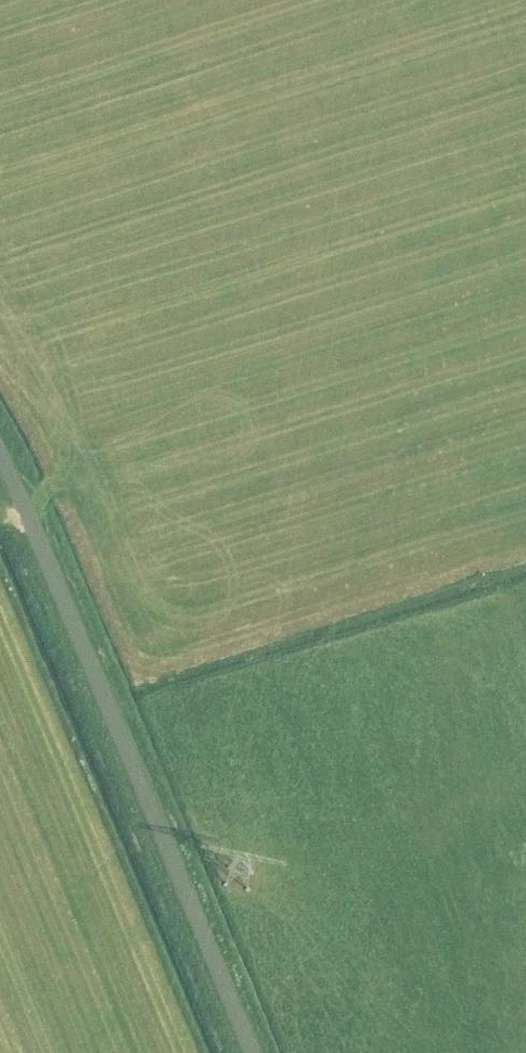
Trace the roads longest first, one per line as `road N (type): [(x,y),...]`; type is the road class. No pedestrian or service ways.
road 1 (unclassified): [(249,1052),(0,463)]

